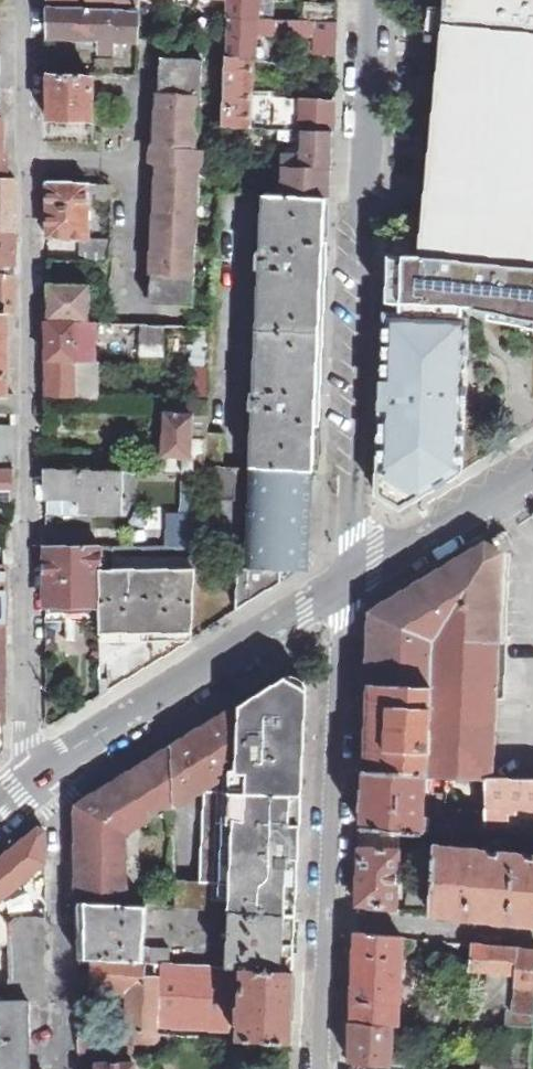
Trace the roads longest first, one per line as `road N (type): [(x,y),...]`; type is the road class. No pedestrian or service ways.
road 1 (residential): [(27,783),(28,0)]
road 2 (residential): [(370,0),(346,586)]
road 3 (unclassified): [(346,586),(327,919)]
road 4 (tertiary): [(62,758),(346,586)]
road 5 (residential): [(62,758),(63,1068)]
road 6 (tertiary): [(346,586),(532,472)]
road 7 (residential): [(327,919),(532,939)]
road 8 (unclassified): [(327,919),(319,1068)]

